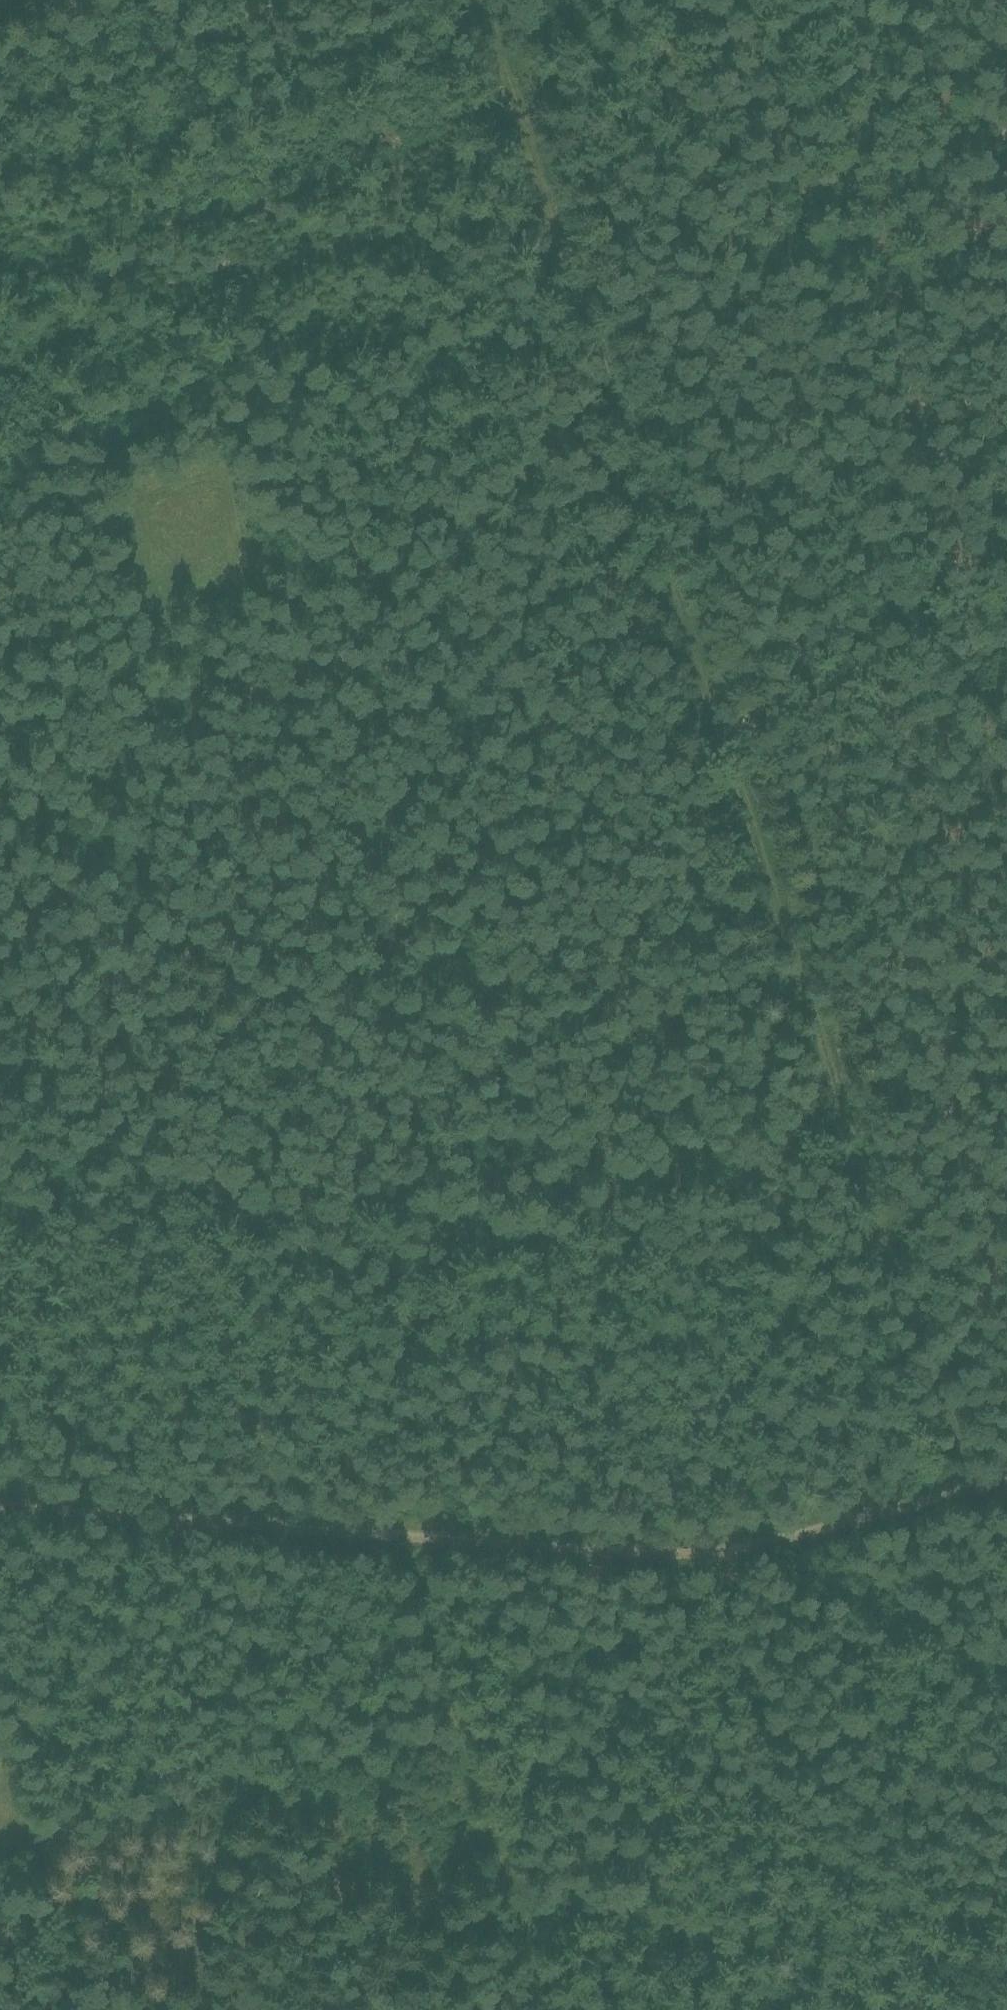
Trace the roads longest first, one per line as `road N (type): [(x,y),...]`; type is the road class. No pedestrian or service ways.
road 1 (track): [(484,0),(981,1496)]
road 2 (track): [(0,1488),(806,1544),(1006,1489)]

